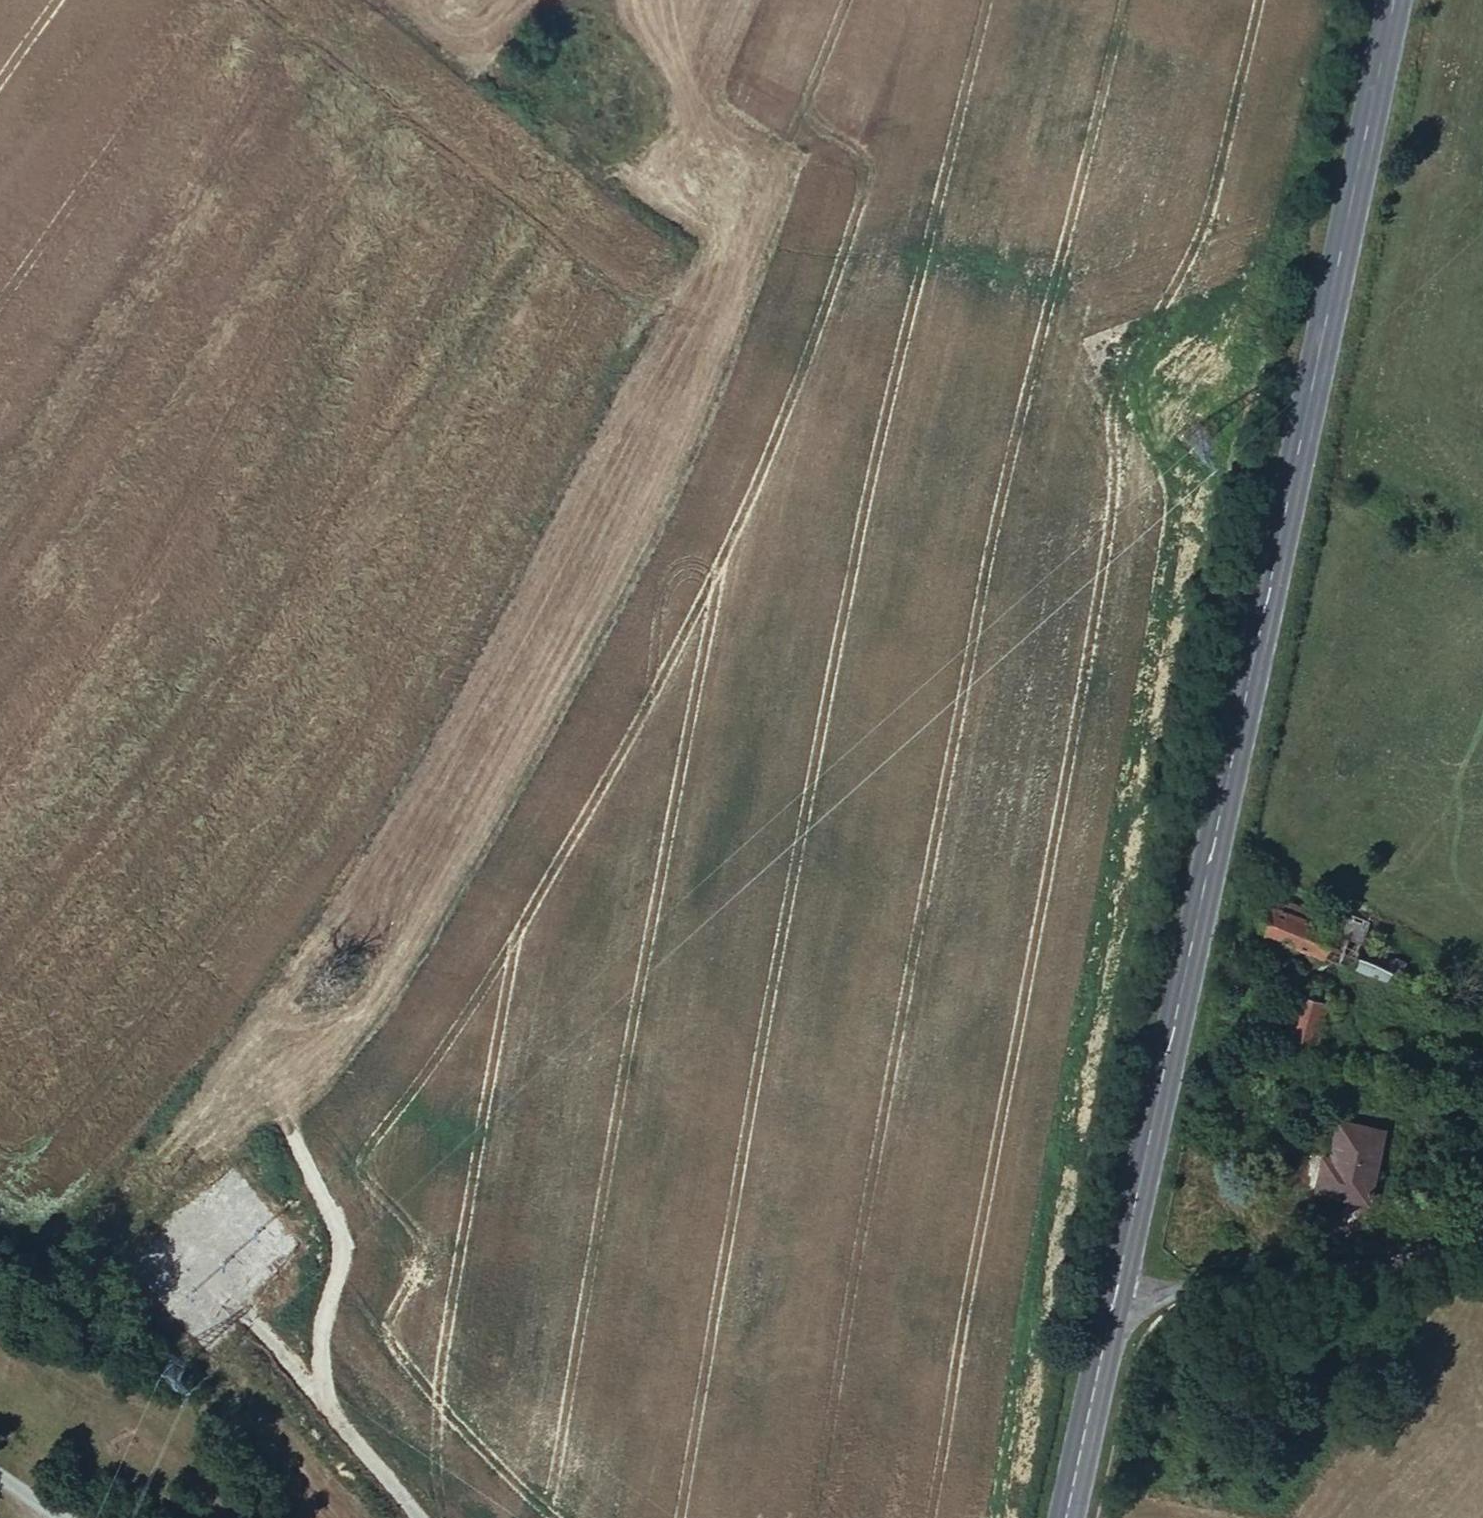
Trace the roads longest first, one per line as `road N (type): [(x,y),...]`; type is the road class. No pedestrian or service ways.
road 1 (secondary): [(1394,0),(1111,1305)]
road 2 (unclassified): [(1111,1305),(1455,1244),(1482,1228)]
road 3 (secondary): [(1111,1305),(1065,1517)]

